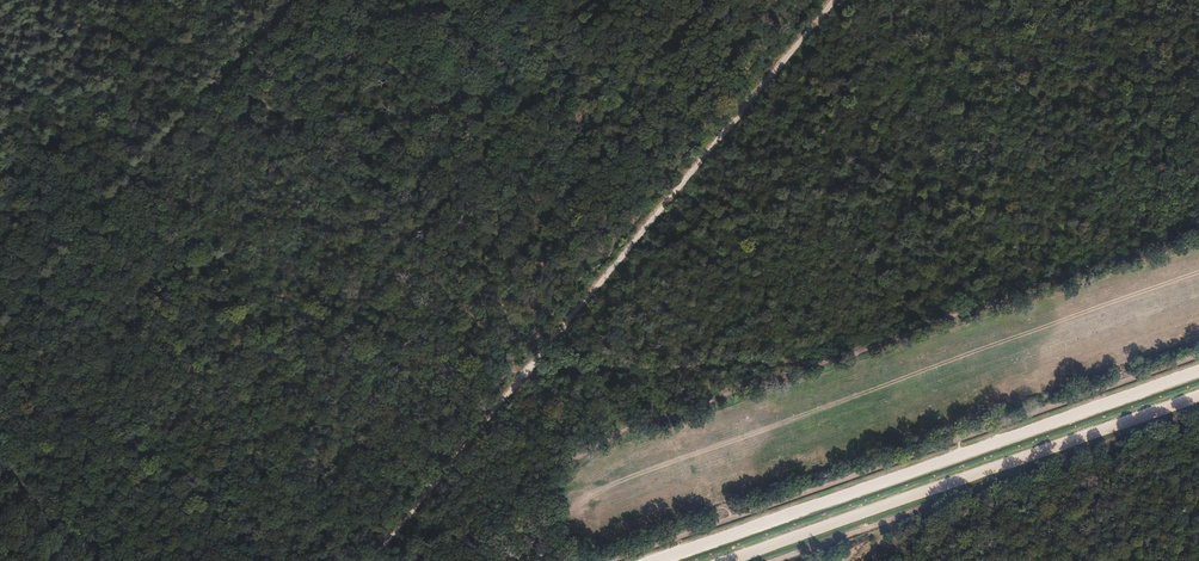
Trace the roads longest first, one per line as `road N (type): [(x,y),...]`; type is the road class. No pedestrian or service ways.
road 1 (unclassified): [(369,560),(840,0)]
road 2 (track): [(158,0),(532,363)]
road 3 (track): [(0,333),(291,0)]
road 4 (track): [(948,0),(1196,212)]

